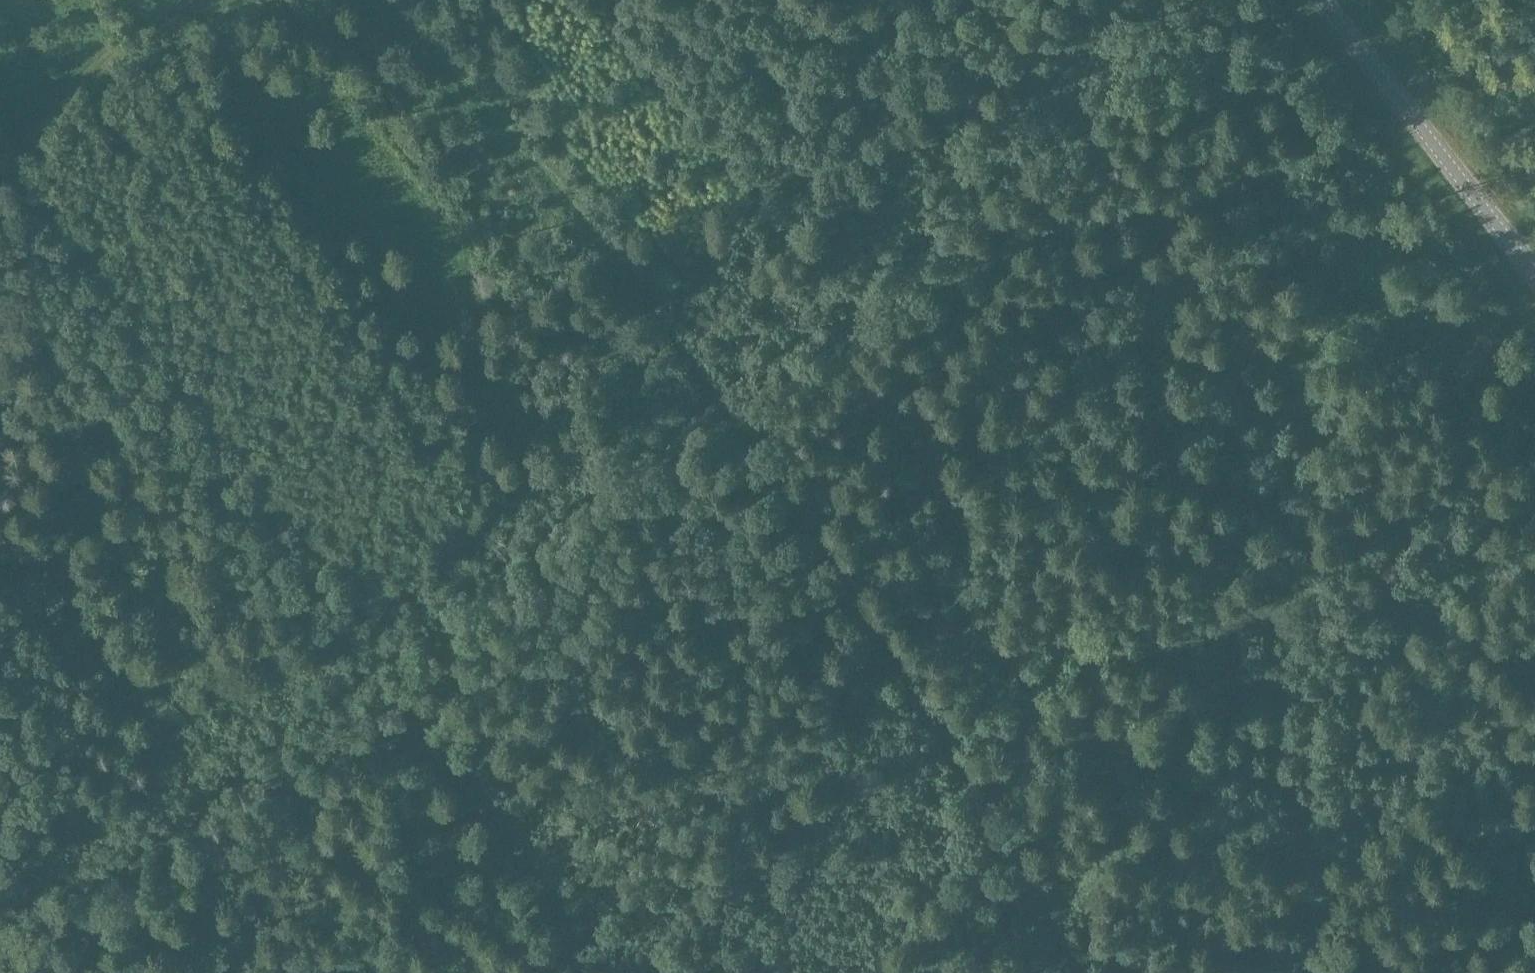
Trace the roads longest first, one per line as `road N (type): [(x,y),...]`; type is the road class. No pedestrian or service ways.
road 1 (track): [(1088,972),(857,588),(748,429),(563,194),(377,0)]
road 2 (tertiary): [(1534,272),(1322,0)]
road 3 (track): [(0,157),(86,71),(192,0)]

